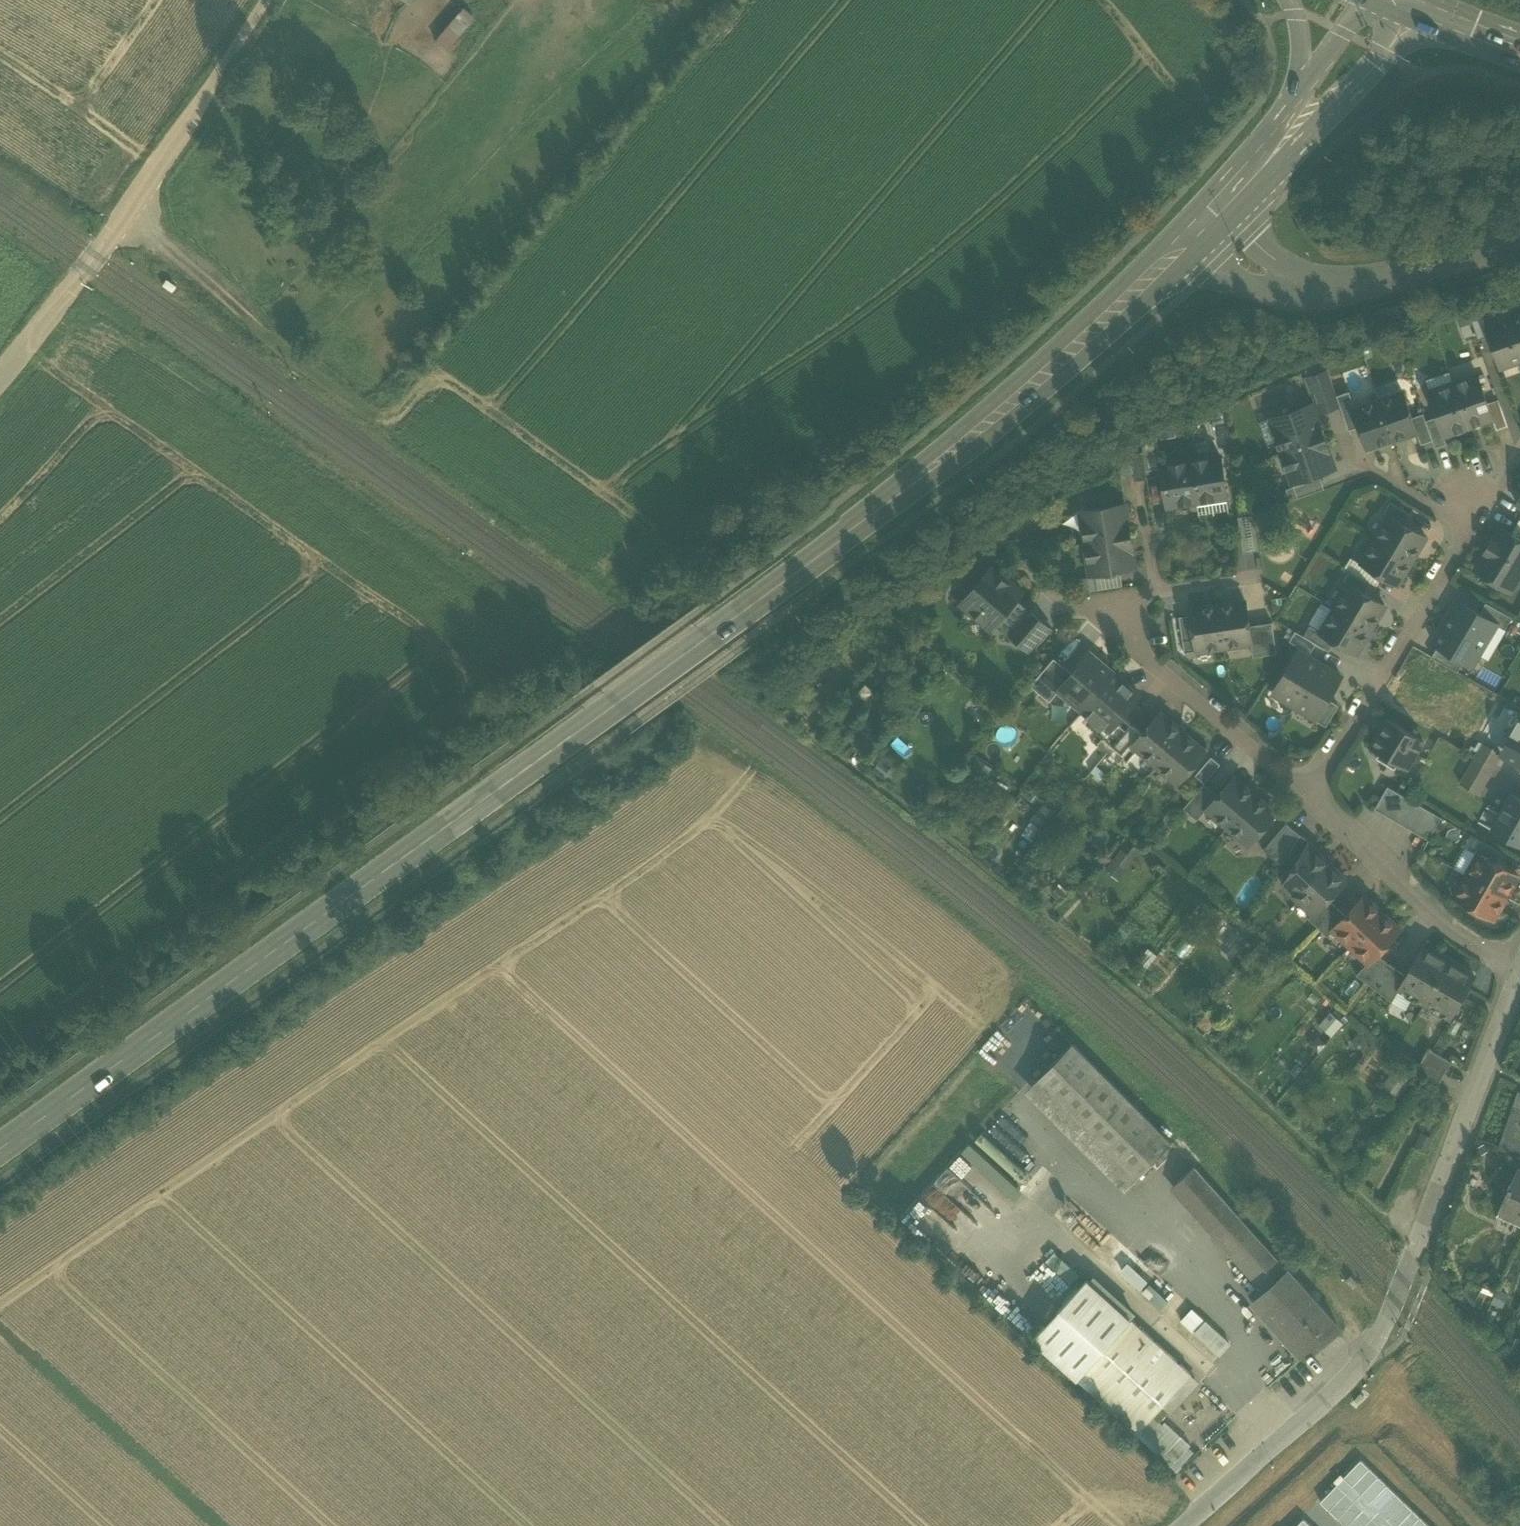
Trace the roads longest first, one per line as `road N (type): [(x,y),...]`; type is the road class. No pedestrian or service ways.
road 1 (secondary): [(1205,220),(1048,369),(915,476),(0,1145)]
road 2 (unclassified): [(0,381),(127,214),(262,0)]
road 3 (residential): [(1519,973),(1395,1300),(1360,1364)]
road 4 (residential): [(1205,220),(1259,267),(1316,286),(1391,277),(1519,240)]
road 5 (residential): [(1309,791),(1467,521),(1461,495)]
road 6 (residential): [(1519,968),(1448,924),(1309,791)]
road 7 (residential): [(1309,791),(1163,665),(1131,617)]
road 8 (unclassified): [(1360,1364),(1184,1525)]
road 9 (secondary): [(1390,0),(1301,115)]
road 10 (track): [(371,417),(303,367),(264,323)]
road 11 (secondary): [(1301,115),(1205,220)]
road 12 (primary): [(1396,0),(1519,49)]

